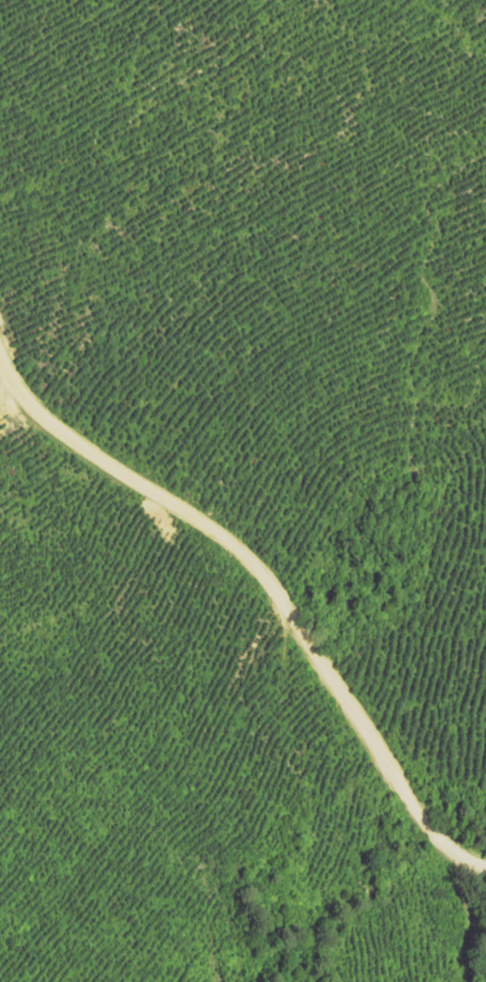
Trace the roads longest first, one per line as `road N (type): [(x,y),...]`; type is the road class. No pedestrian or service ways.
road 1 (residential): [(485,858),(431,822),(242,554),(17,397),(0,364)]

